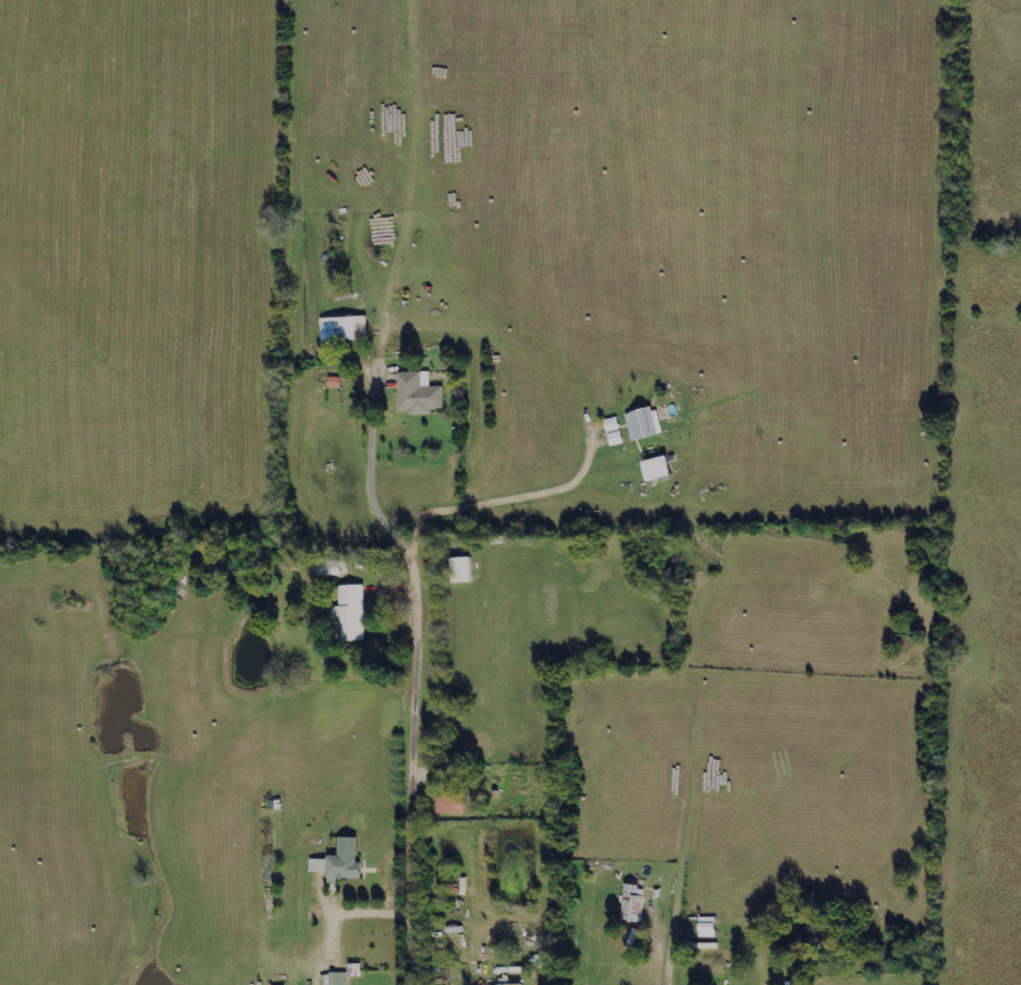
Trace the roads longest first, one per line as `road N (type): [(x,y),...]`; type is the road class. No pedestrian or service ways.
road 1 (residential): [(420,984),(419,564)]

